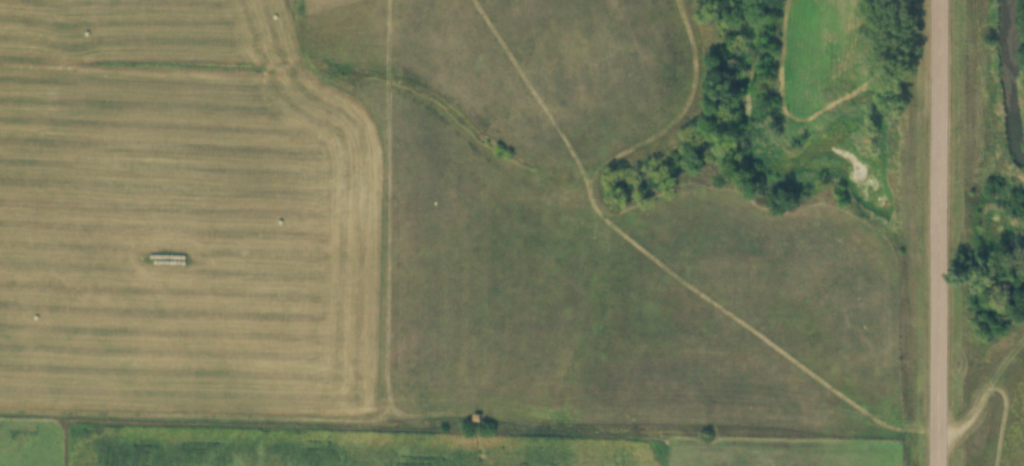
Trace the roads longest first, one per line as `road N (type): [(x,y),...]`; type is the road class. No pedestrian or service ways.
road 1 (residential): [(938,465),(940,0)]

